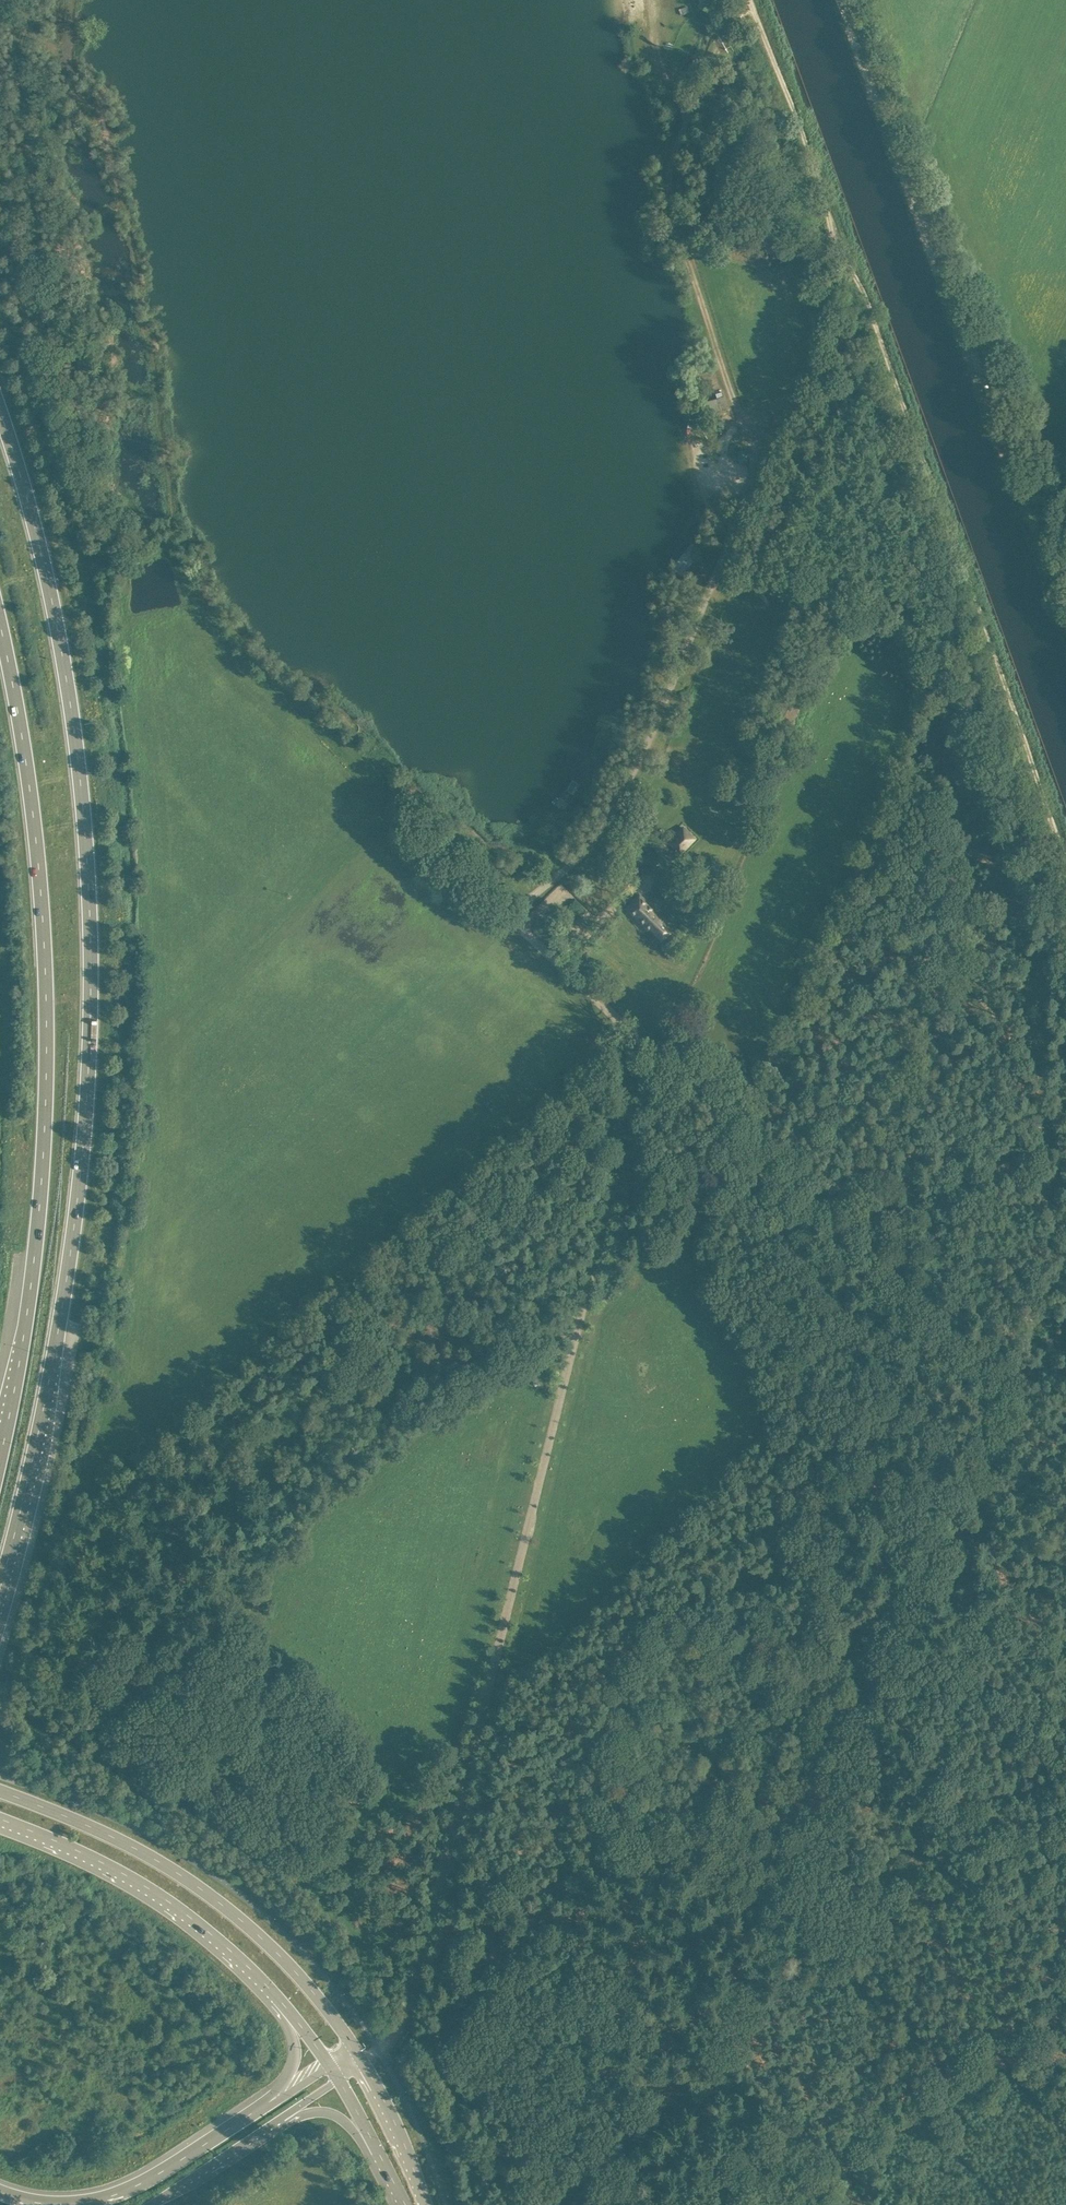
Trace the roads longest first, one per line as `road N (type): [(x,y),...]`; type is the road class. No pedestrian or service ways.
road 1 (track): [(361,2059),(409,2023),(421,1996),(490,1679),(618,1164),(637,1041),(515,924)]
road 2 (trunk): [(0,1588),(52,1365),(77,1199),(90,980),(67,686),(40,550),(0,416)]
road 3 (track): [(749,0),(1065,860)]
road 4 (trunk): [(0,626),(36,841),(46,1090),(28,1316),(0,1454)]
road 5 (track): [(838,0),(1065,618)]
road 6 (tertiary): [(361,2059),(297,1972),(191,1882),(140,1850),(0,1790)]
road 7 (tertiary): [(0,1819),(154,1890),(279,1999)]
road 8 (trunk): [(258,2110),(107,2198),(48,2204),(0,2193)]
road 9 (unclassified): [(424,2204),(361,2059)]
road 10 (trunk): [(149,2204),(272,2125)]
road 11 (trunk): [(279,1999),(293,2060),(258,2110)]
road 12 (trunk): [(272,2125),(326,2114),(379,2156)]

